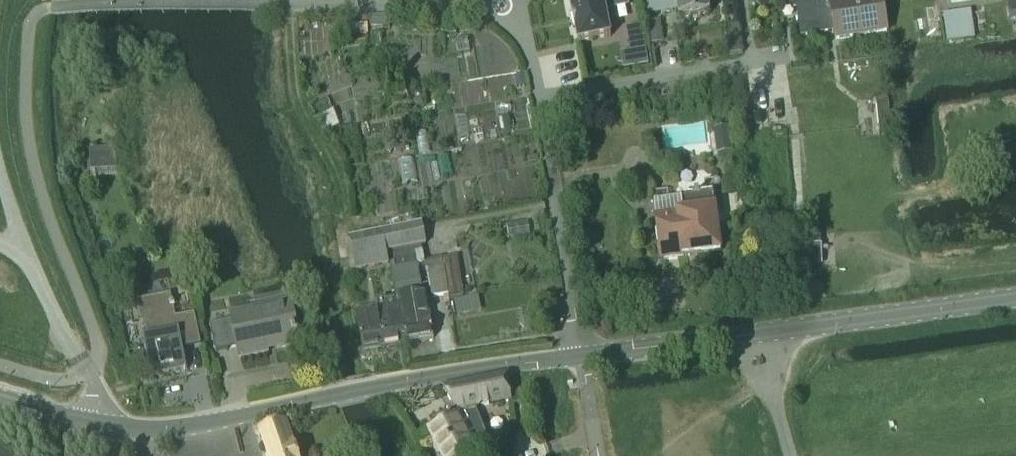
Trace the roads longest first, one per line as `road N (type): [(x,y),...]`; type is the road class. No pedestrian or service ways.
road 1 (tertiary): [(583,356),(1015,298)]
road 2 (unclassified): [(540,97),(506,2),(292,0)]
road 3 (unclassified): [(583,356),(540,97)]
road 4 (track): [(293,1),(285,20),(292,99),(338,176),(344,220)]
road 5 (tertiary): [(107,426),(192,425),(332,394)]
road 6 (tertiary): [(372,386),(583,356)]
road 7 (residential): [(540,97),(744,67)]

